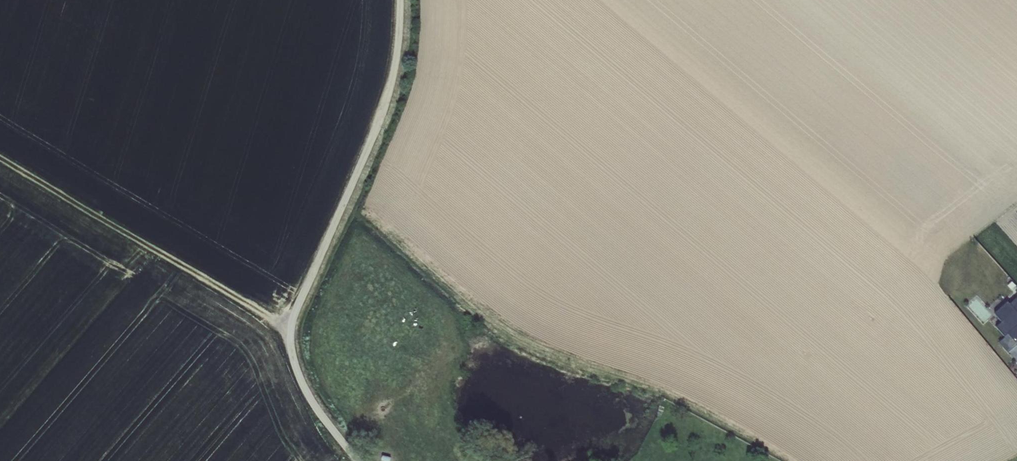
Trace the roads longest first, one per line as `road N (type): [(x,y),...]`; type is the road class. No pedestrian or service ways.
road 1 (track): [(400,0),(385,115),(291,332),(314,405),(359,460)]

